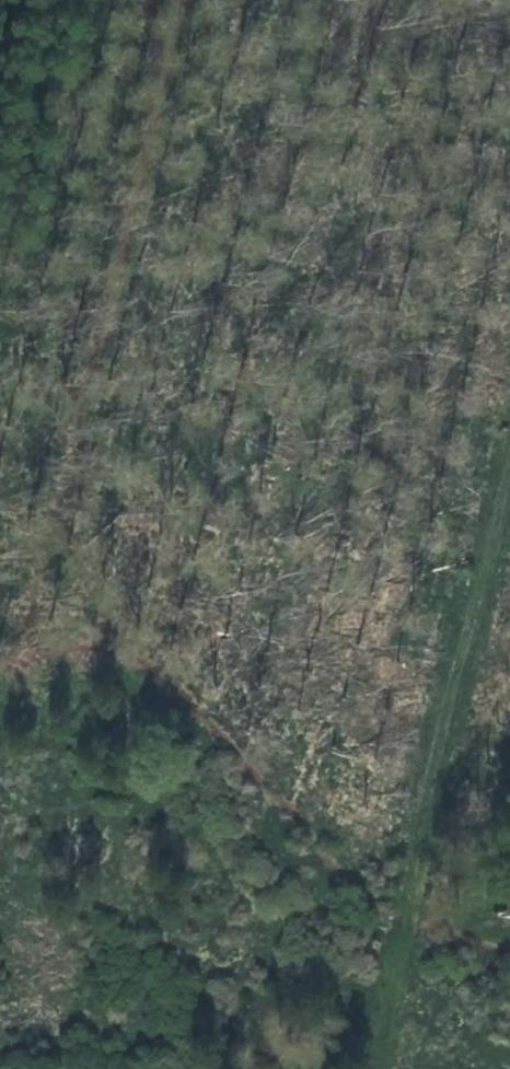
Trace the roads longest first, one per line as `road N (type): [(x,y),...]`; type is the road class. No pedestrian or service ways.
road 1 (track): [(376,1068),(437,746),(509,465)]

